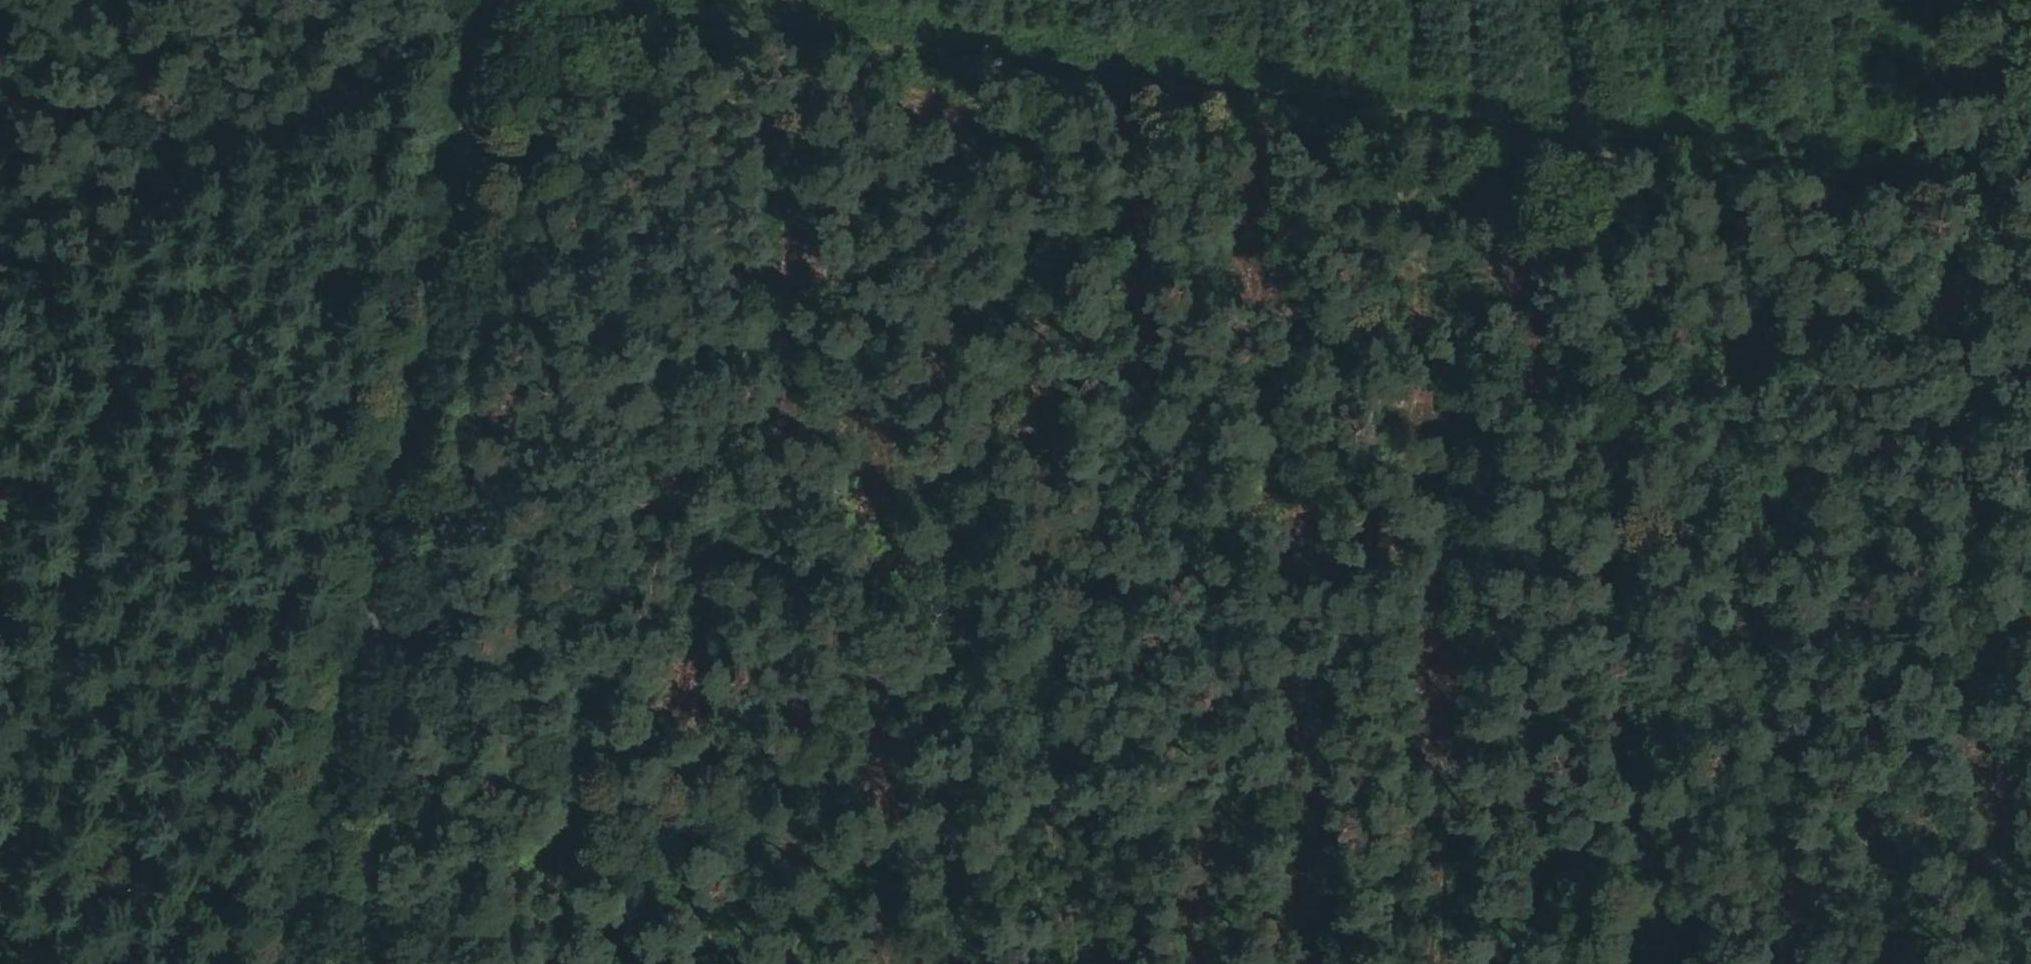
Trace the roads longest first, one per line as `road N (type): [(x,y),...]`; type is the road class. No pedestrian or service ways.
road 1 (secondary): [(291,963),(496,0)]
road 2 (track): [(1897,158),(1941,0)]

